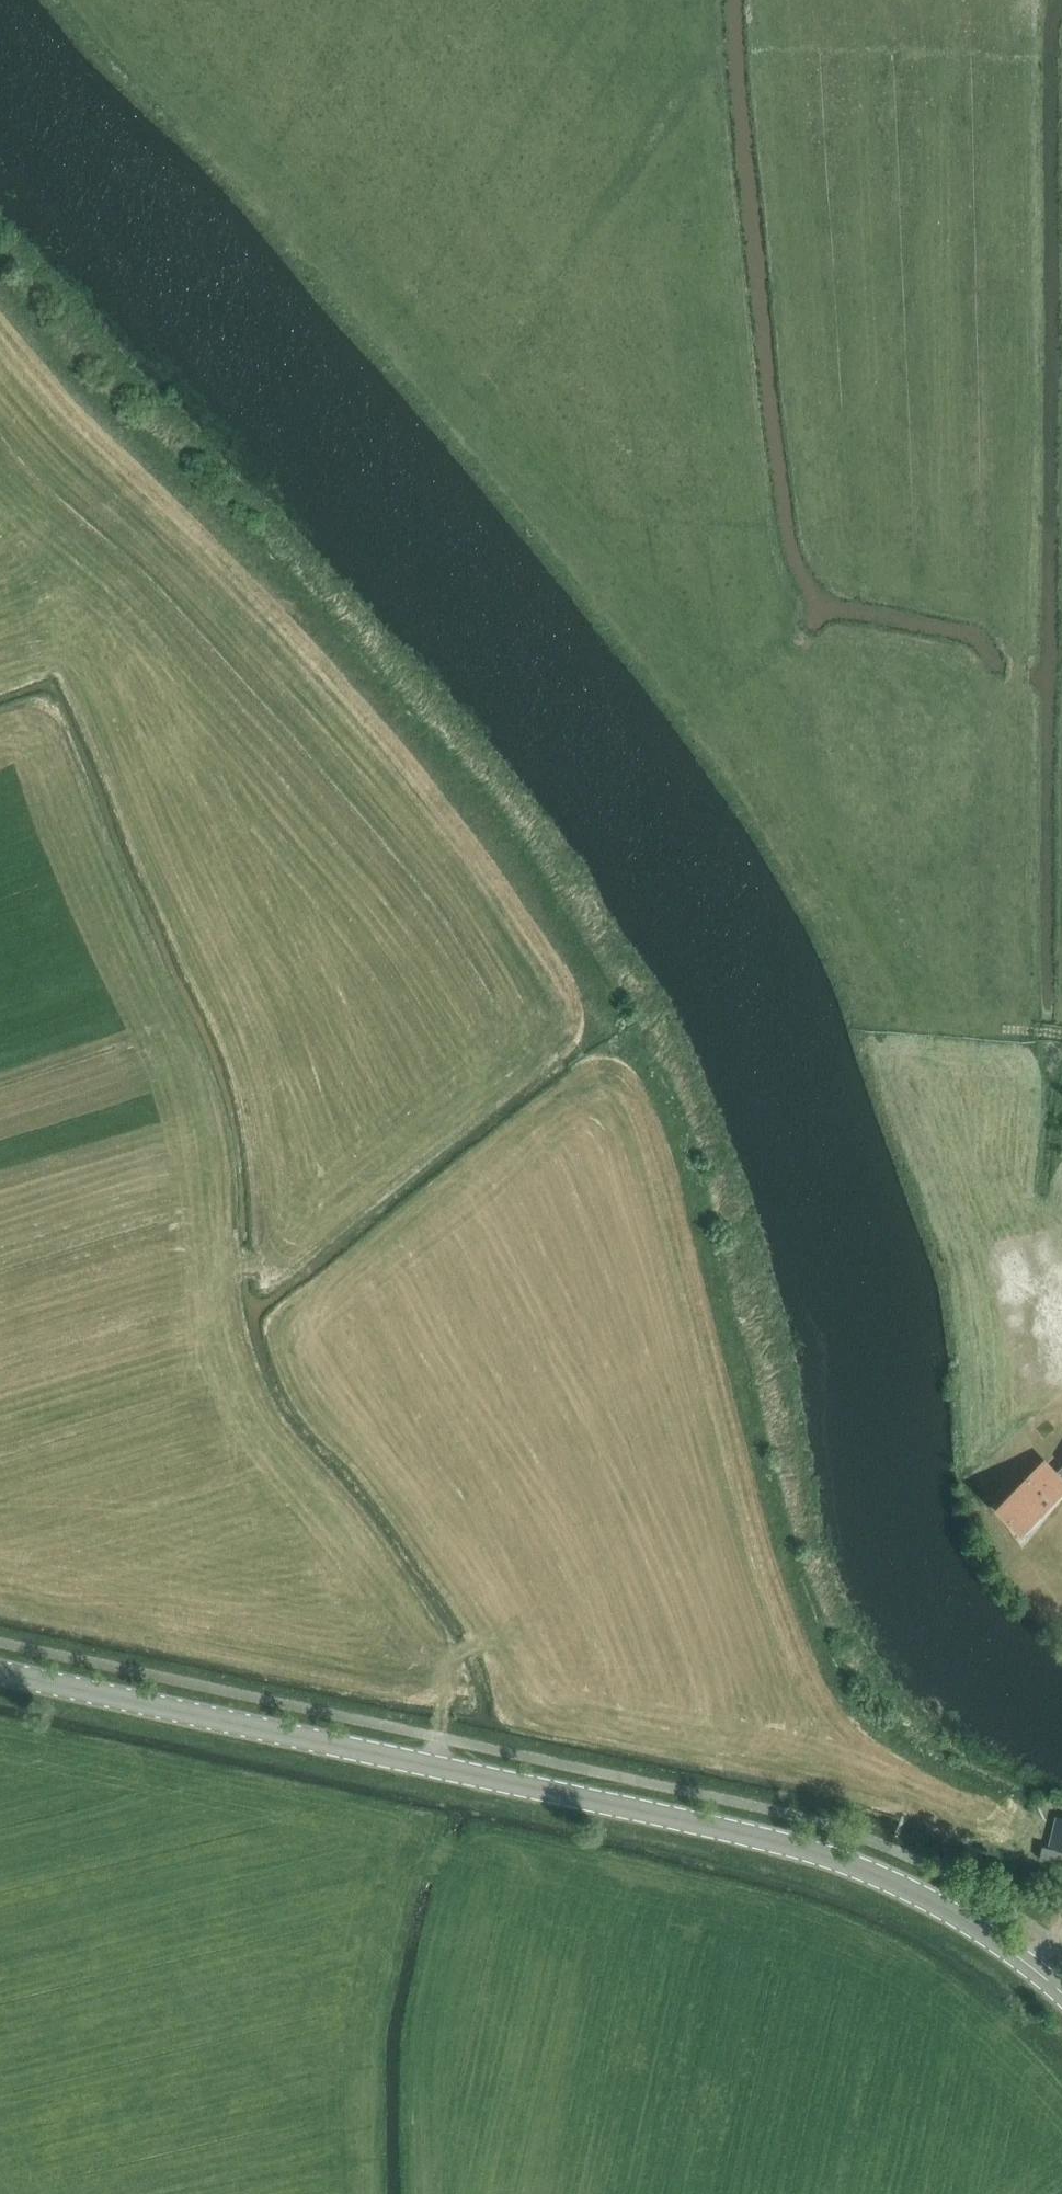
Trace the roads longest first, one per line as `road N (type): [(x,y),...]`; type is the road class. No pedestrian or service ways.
road 1 (secondary): [(0,1672),(828,1856),(971,1924),(1061,1994)]

